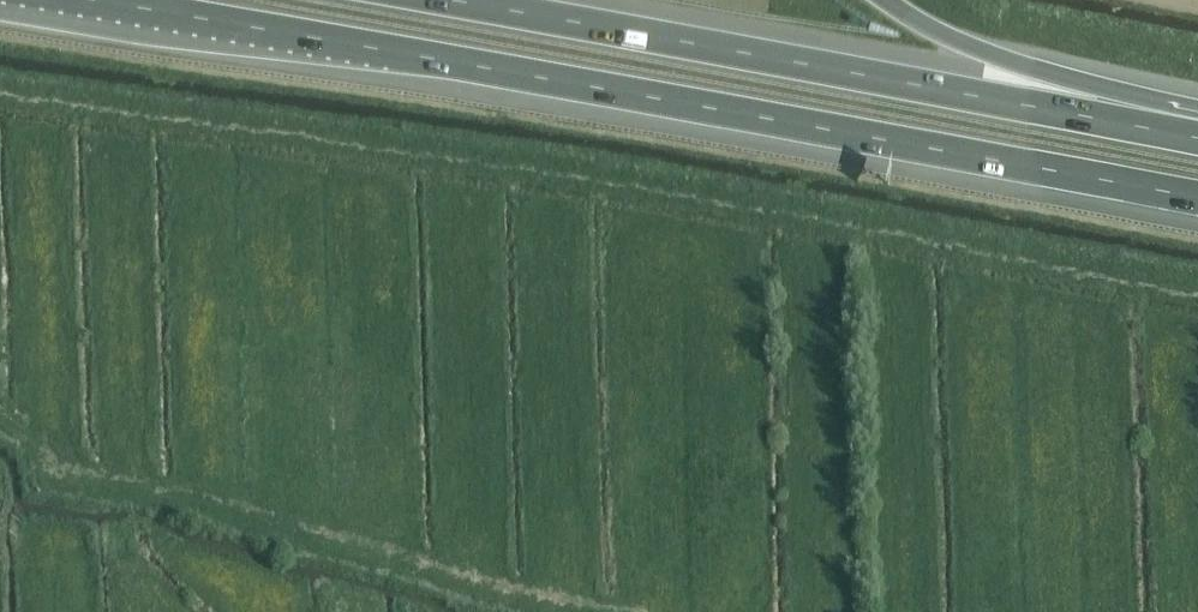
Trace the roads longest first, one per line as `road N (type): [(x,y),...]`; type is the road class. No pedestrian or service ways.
road 1 (motorway): [(94,0),(1197,199)]
road 2 (motorway): [(1197,138),(469,0)]
road 3 (motorway): [(1197,137),(1007,61),(892,0)]

